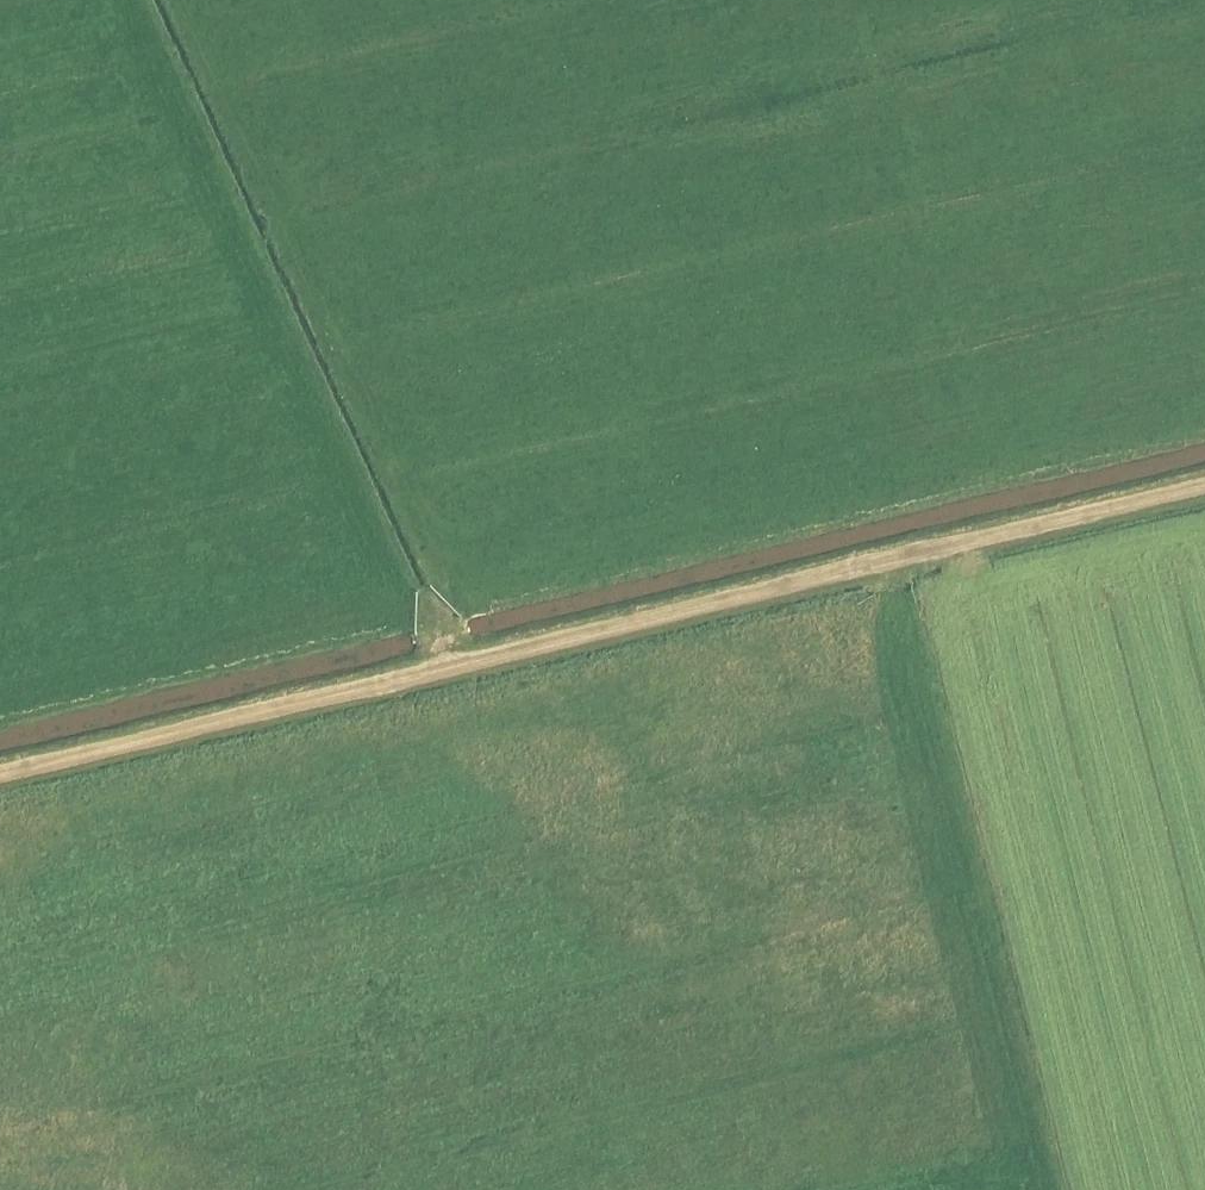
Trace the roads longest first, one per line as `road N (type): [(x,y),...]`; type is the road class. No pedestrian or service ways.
road 1 (track): [(1204,482),(0,765)]

